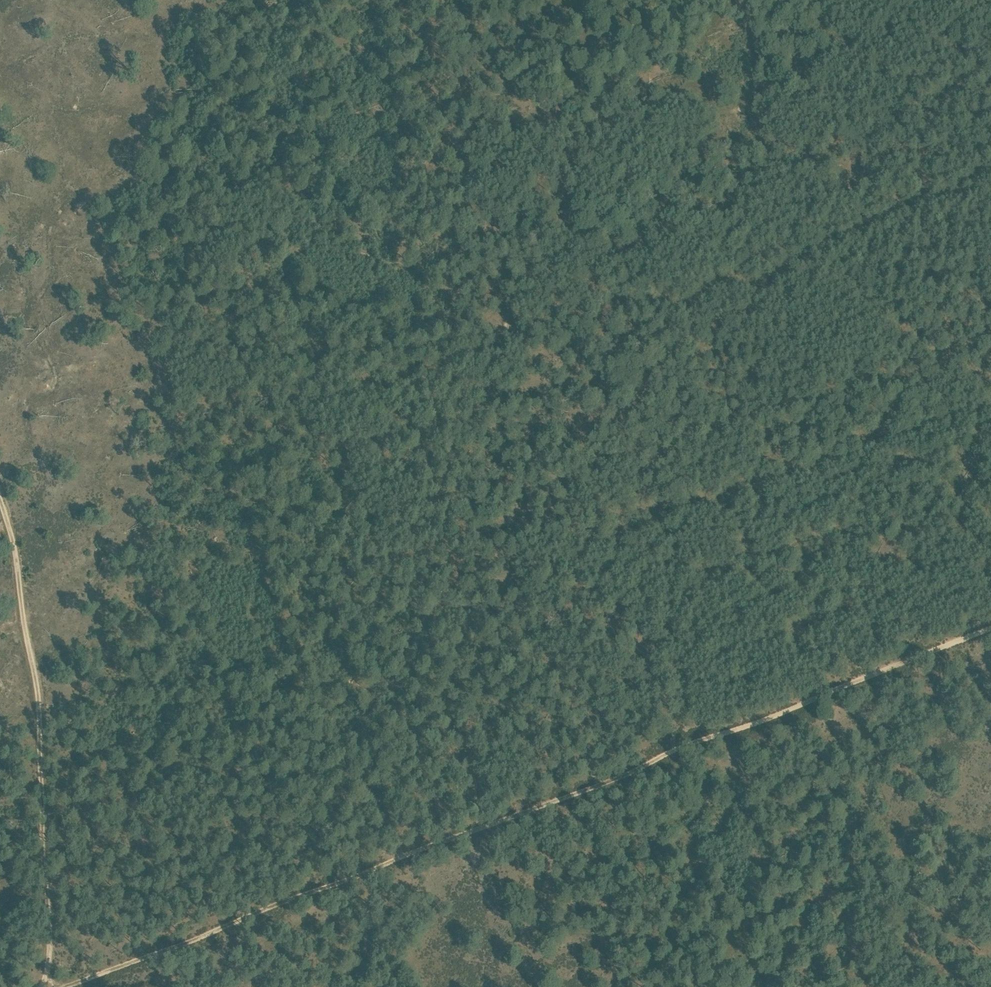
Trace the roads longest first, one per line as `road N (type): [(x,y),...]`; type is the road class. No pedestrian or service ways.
road 1 (track): [(990,626),(593,786),(56,986)]

